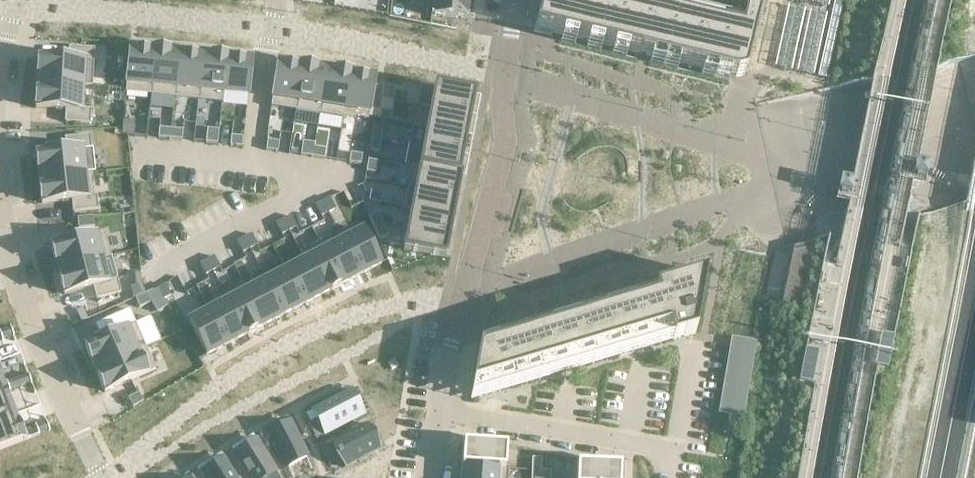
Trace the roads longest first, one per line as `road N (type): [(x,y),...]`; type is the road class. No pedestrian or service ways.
road 1 (residential): [(516,0),(500,102),(503,143),(438,411)]
road 2 (residential): [(107,477),(14,287),(0,217)]
road 3 (residential): [(666,477),(669,451),(438,411)]

